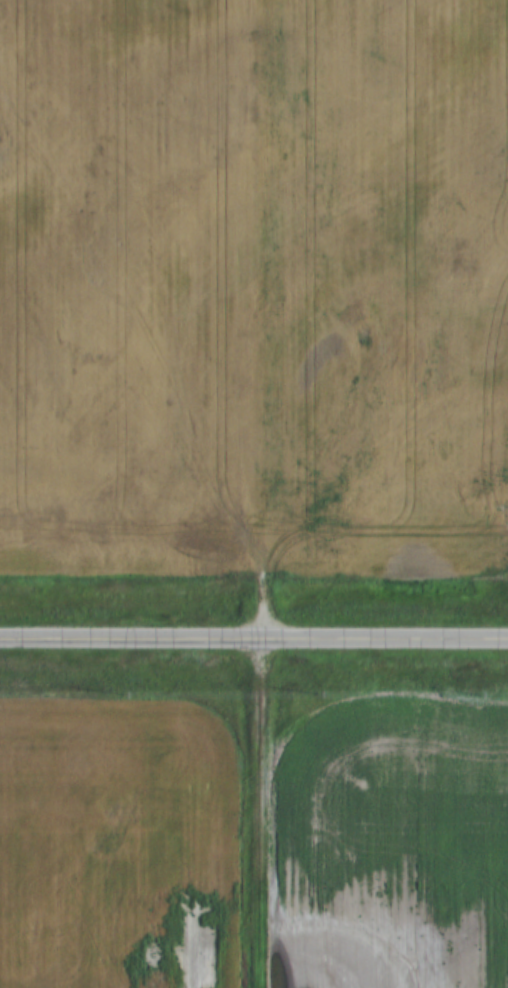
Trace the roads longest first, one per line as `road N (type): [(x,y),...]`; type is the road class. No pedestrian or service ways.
road 1 (track): [(266,987),(261,637),(242,460),(252,0)]
road 2 (tertiary): [(507,637),(0,638)]

